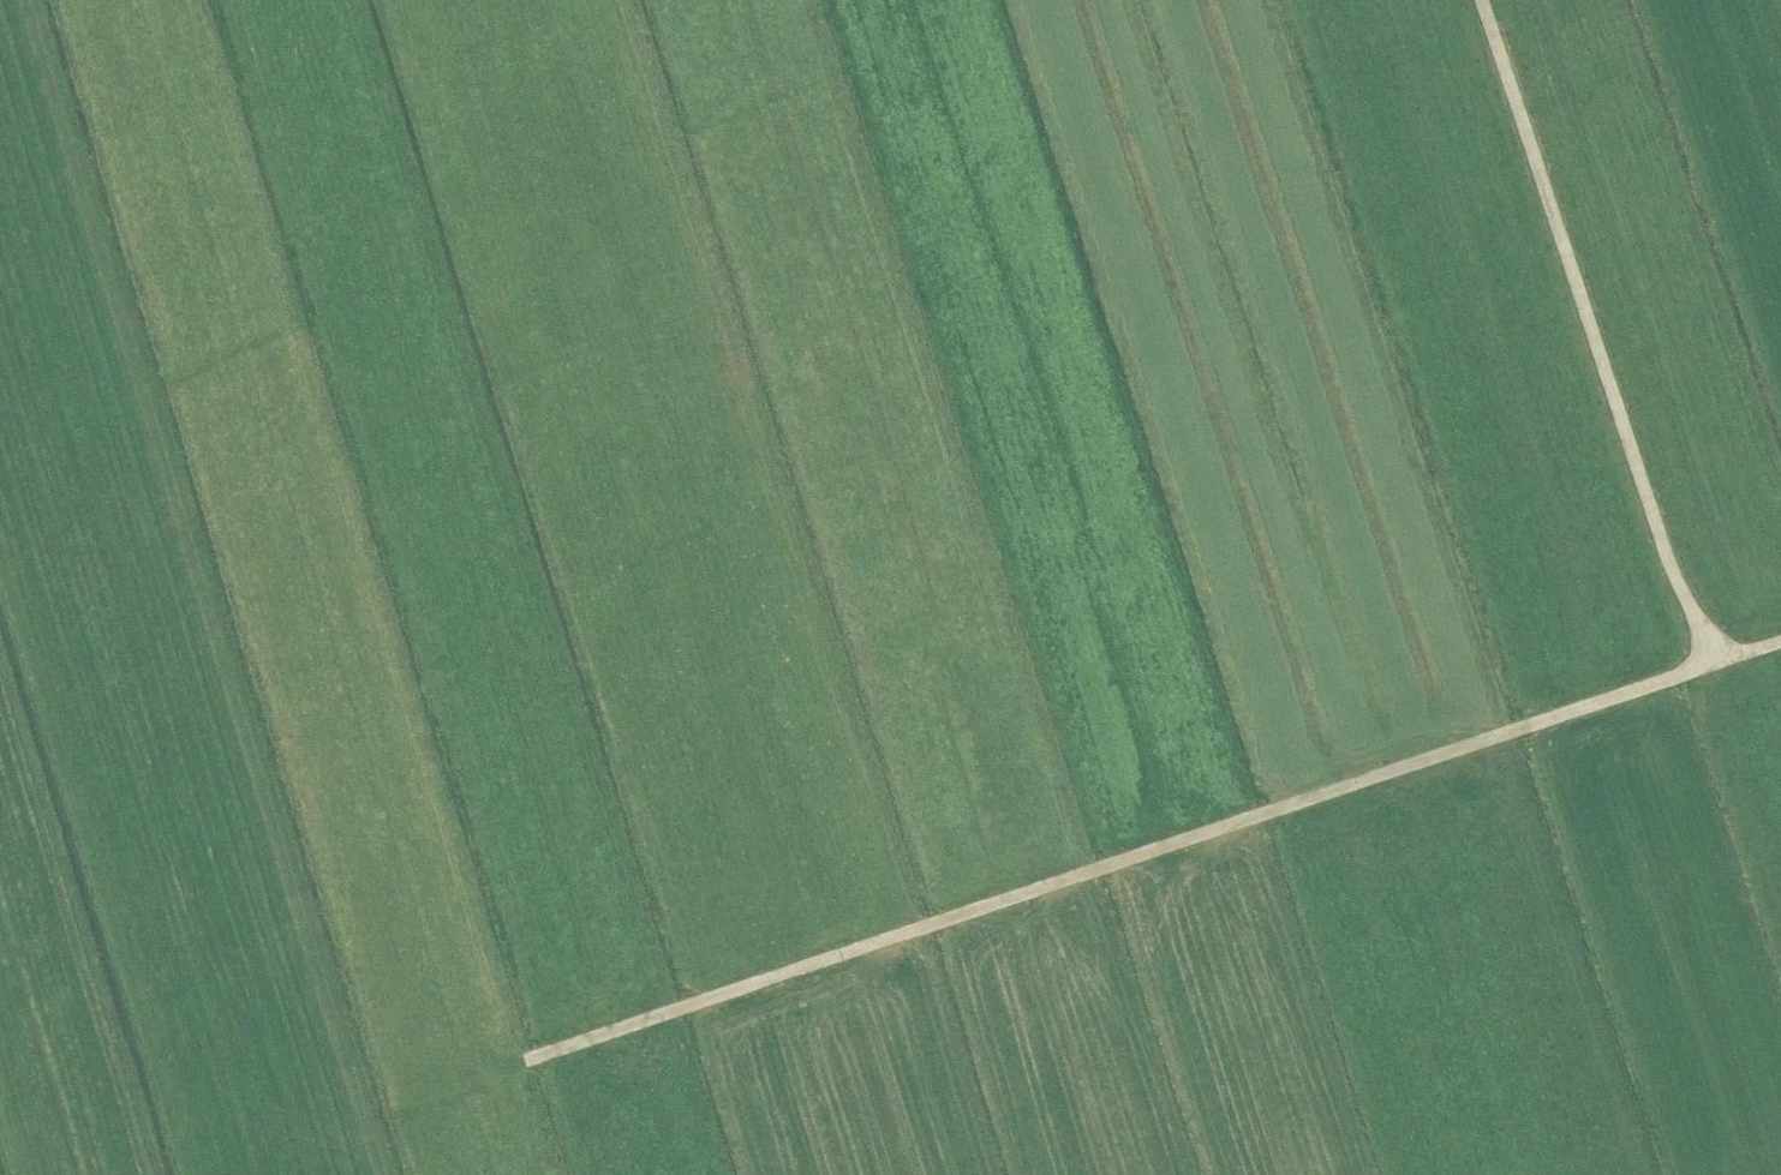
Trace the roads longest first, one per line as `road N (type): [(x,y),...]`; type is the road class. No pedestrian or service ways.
road 1 (track): [(1780,639),(523,1060)]
road 2 (track): [(1482,0),(1705,664)]

